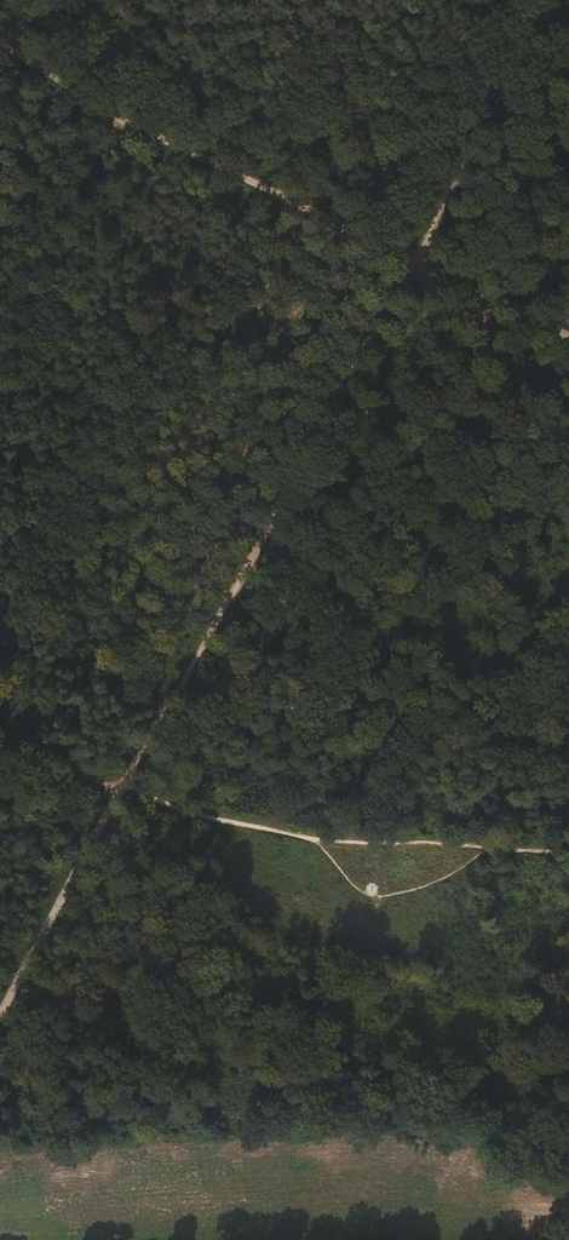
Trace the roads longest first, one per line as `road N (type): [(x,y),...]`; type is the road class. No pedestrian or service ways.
road 1 (track): [(161,709),(420,259)]
road 2 (track): [(0,41),(96,110),(420,259)]
road 3 (track): [(568,851),(285,837),(114,791)]
road 4 (track): [(420,259),(560,0)]
road 5 (track): [(0,1010),(114,791)]
road 6 (track): [(420,259),(568,334)]

